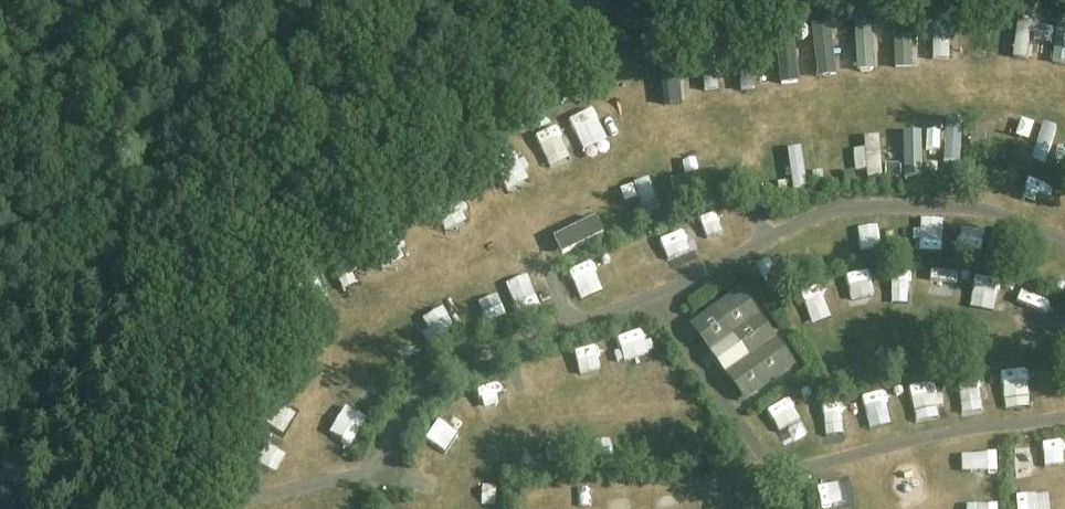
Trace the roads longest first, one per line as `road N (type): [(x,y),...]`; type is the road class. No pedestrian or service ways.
road 1 (track): [(0,93),(141,0)]

